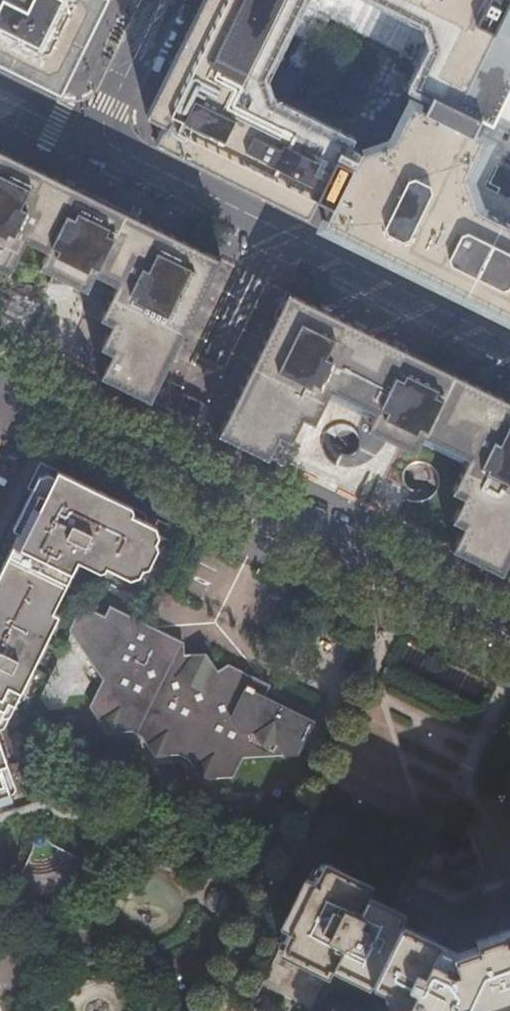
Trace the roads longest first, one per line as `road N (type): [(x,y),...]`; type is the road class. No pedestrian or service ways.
road 1 (residential): [(13,381),(509,628)]
road 2 (residential): [(509,355),(91,146)]
road 3 (unclassified): [(91,146),(163,0)]

